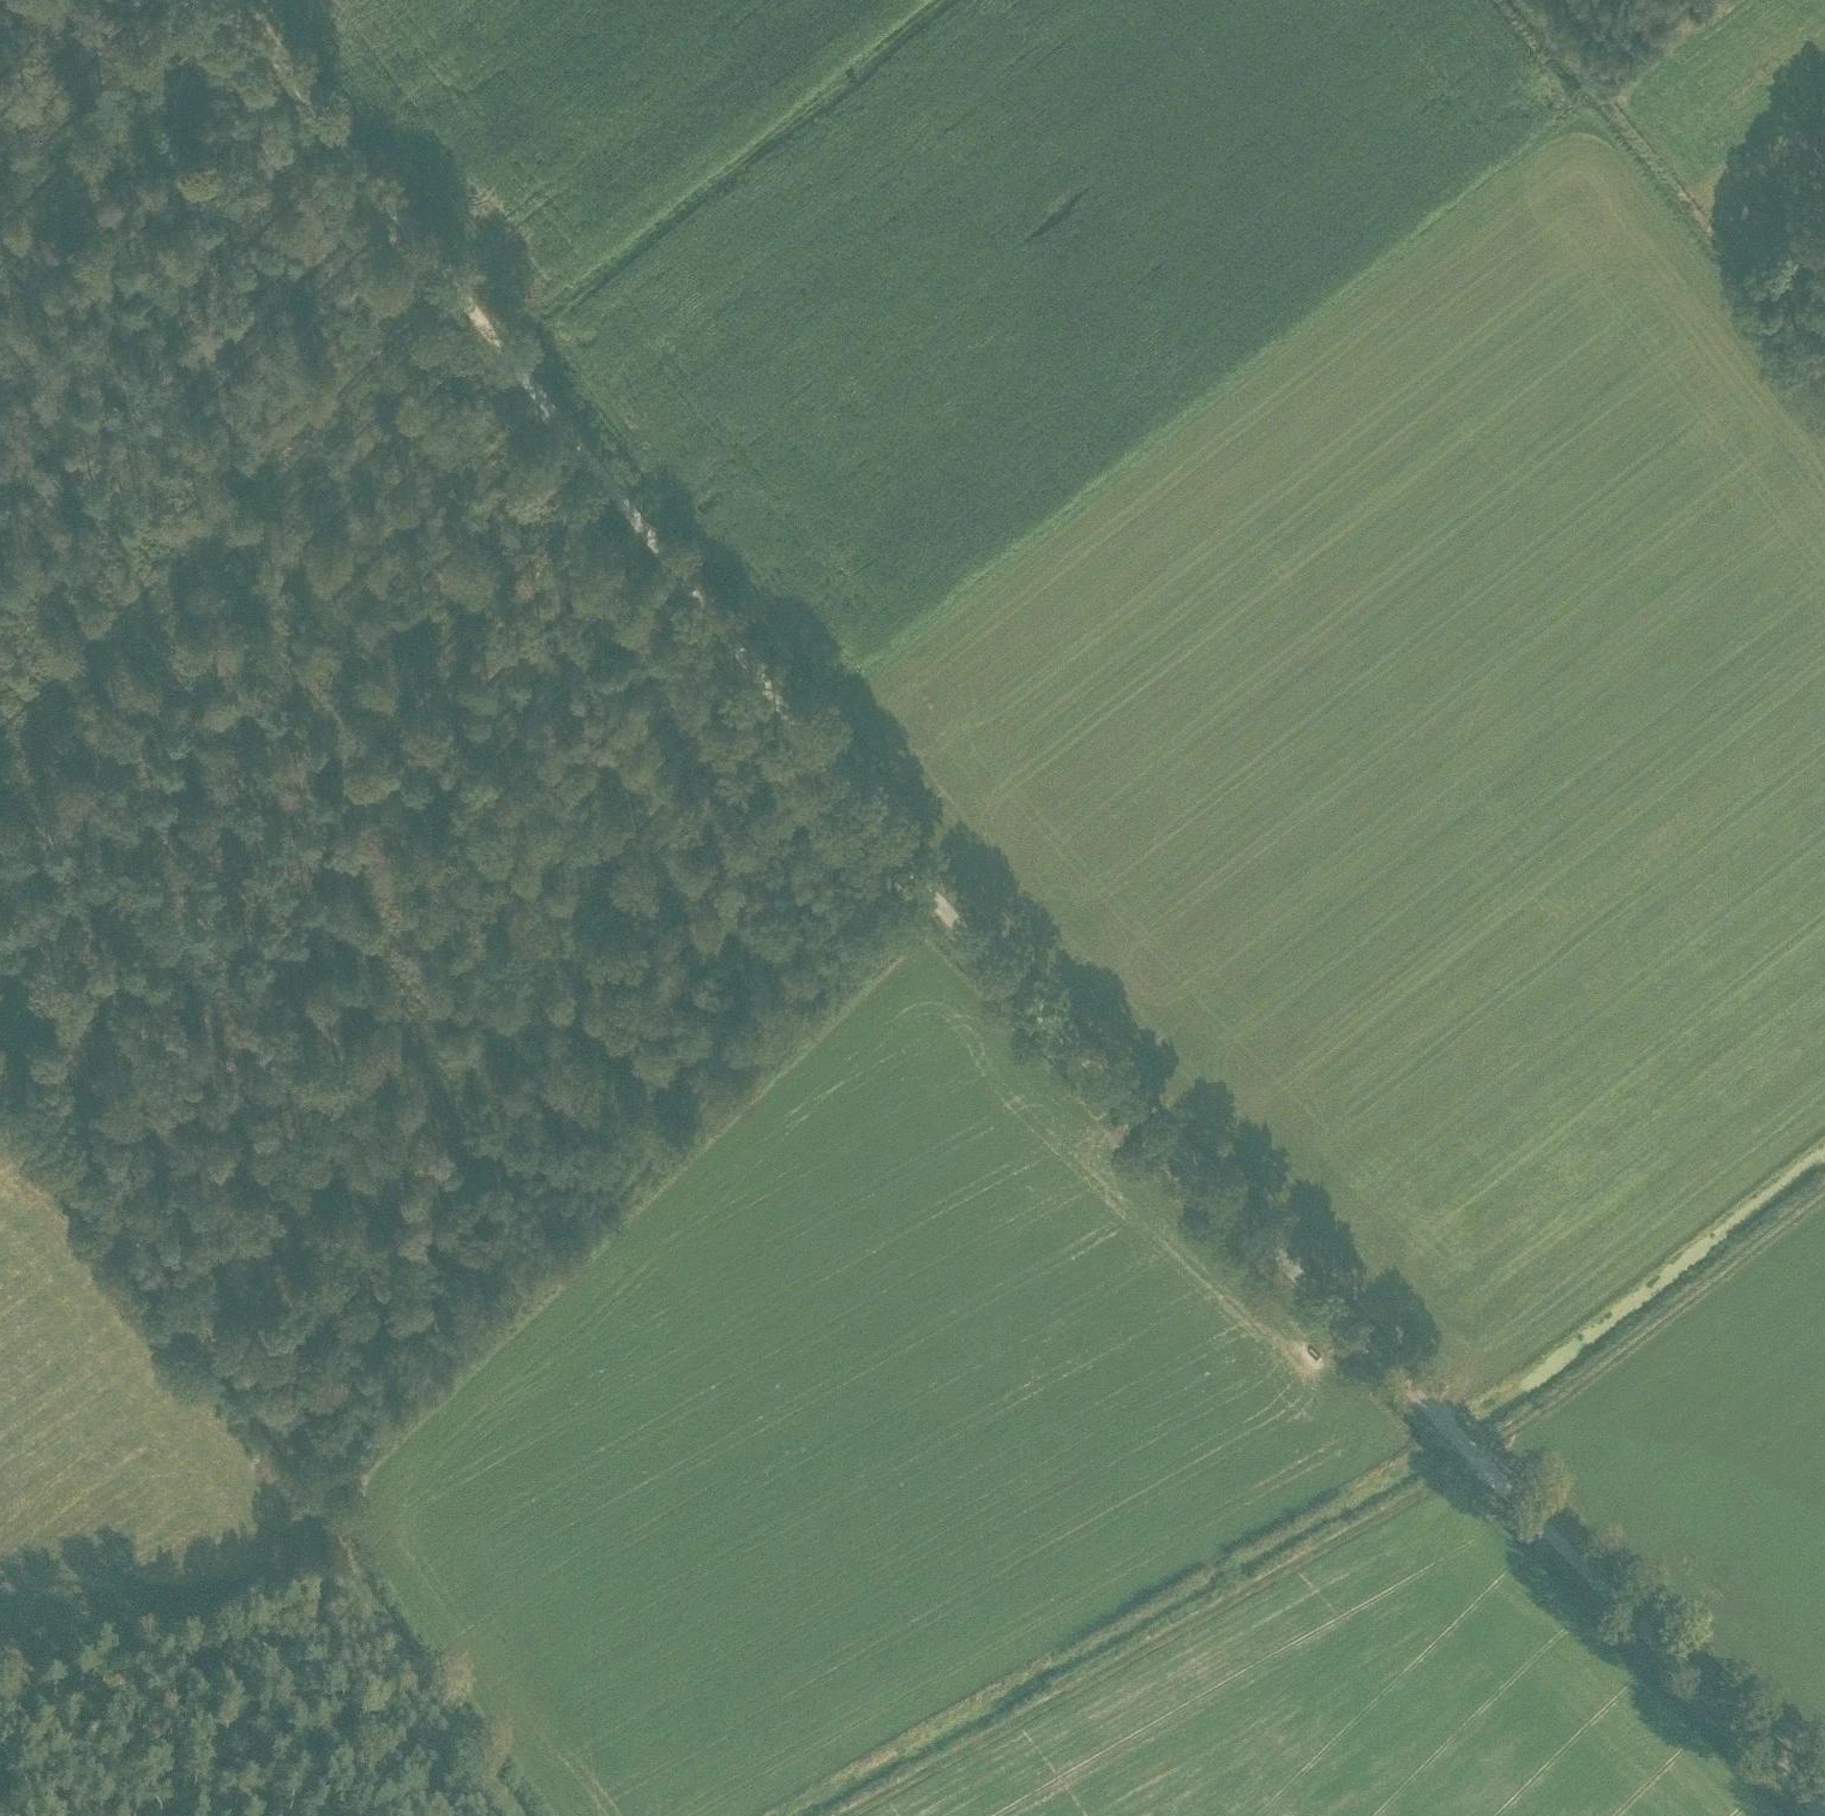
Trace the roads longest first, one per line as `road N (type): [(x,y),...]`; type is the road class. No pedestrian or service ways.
road 1 (track): [(1474,1457),(957,904),(255,0)]
road 2 (track): [(850,1815),(1474,1457)]
road 3 (track): [(527,1815),(315,1490),(203,1342)]
road 4 (unclassified): [(1824,1815),(1474,1457)]
road 5 (track): [(1474,1457),(1824,1184)]

